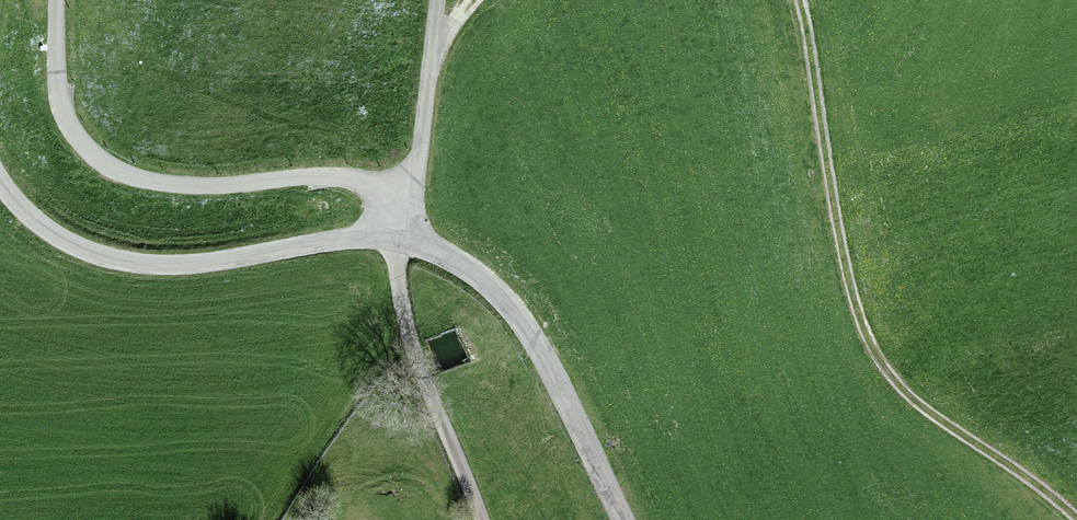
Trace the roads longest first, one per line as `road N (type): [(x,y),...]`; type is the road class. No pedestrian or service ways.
road 1 (track): [(801,0),(844,256),(870,343),(904,391),(1076,518)]
road 2 (unclassified): [(394,203),(351,177),(189,185),(110,167),(79,141),(63,114),(57,0)]
road 3 (unclassified): [(0,180),(48,232),(132,264),(397,240)]
road 4 (unclassified): [(397,240),(463,265),(502,297),(538,346),(625,519)]
road 5 (unclassified): [(483,519),(414,350),(397,240)]
road 6 (unclassified): [(394,203),(418,162),(437,0)]

